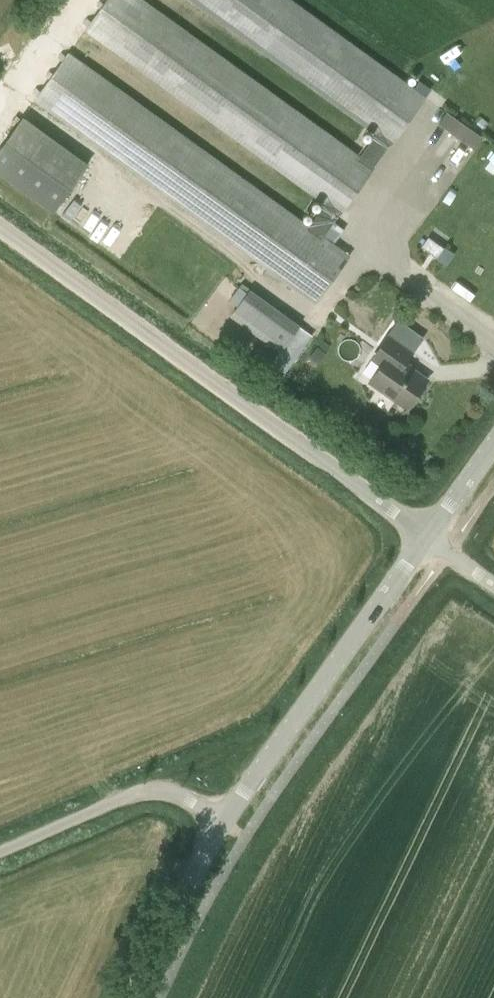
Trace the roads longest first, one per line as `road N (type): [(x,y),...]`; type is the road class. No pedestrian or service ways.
road 1 (unclassified): [(426,535),(0,227)]
road 2 (tertiary): [(226,820),(426,535)]
road 3 (unclassified): [(0,851),(142,790),(173,794),(226,820)]
road 4 (tertiary): [(131,997),(226,820)]

